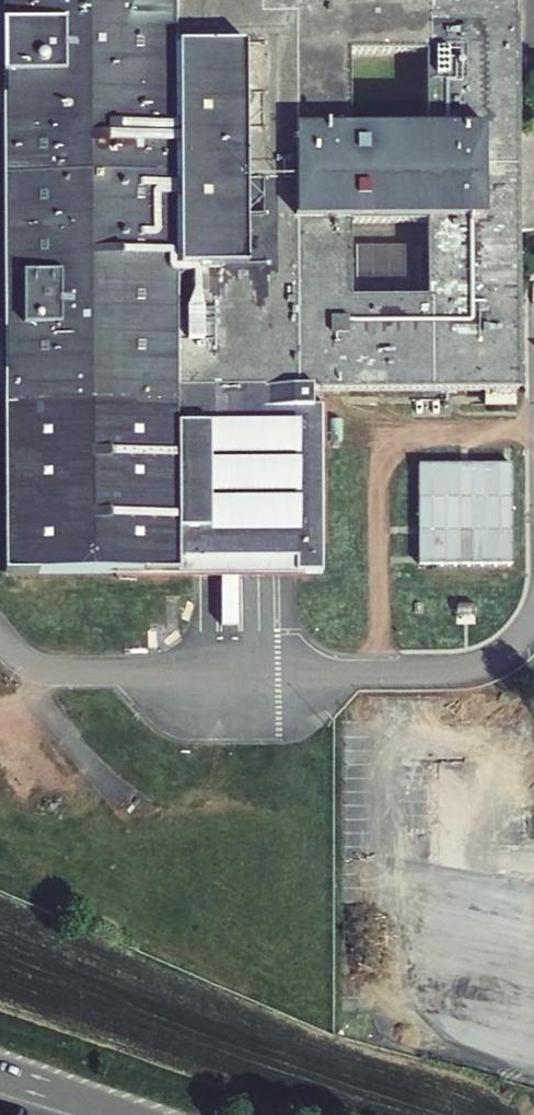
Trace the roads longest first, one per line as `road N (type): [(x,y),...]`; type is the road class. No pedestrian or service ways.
road 1 (unclassified): [(533,622),(491,662),(451,670),(59,676),(23,666),(0,640)]

